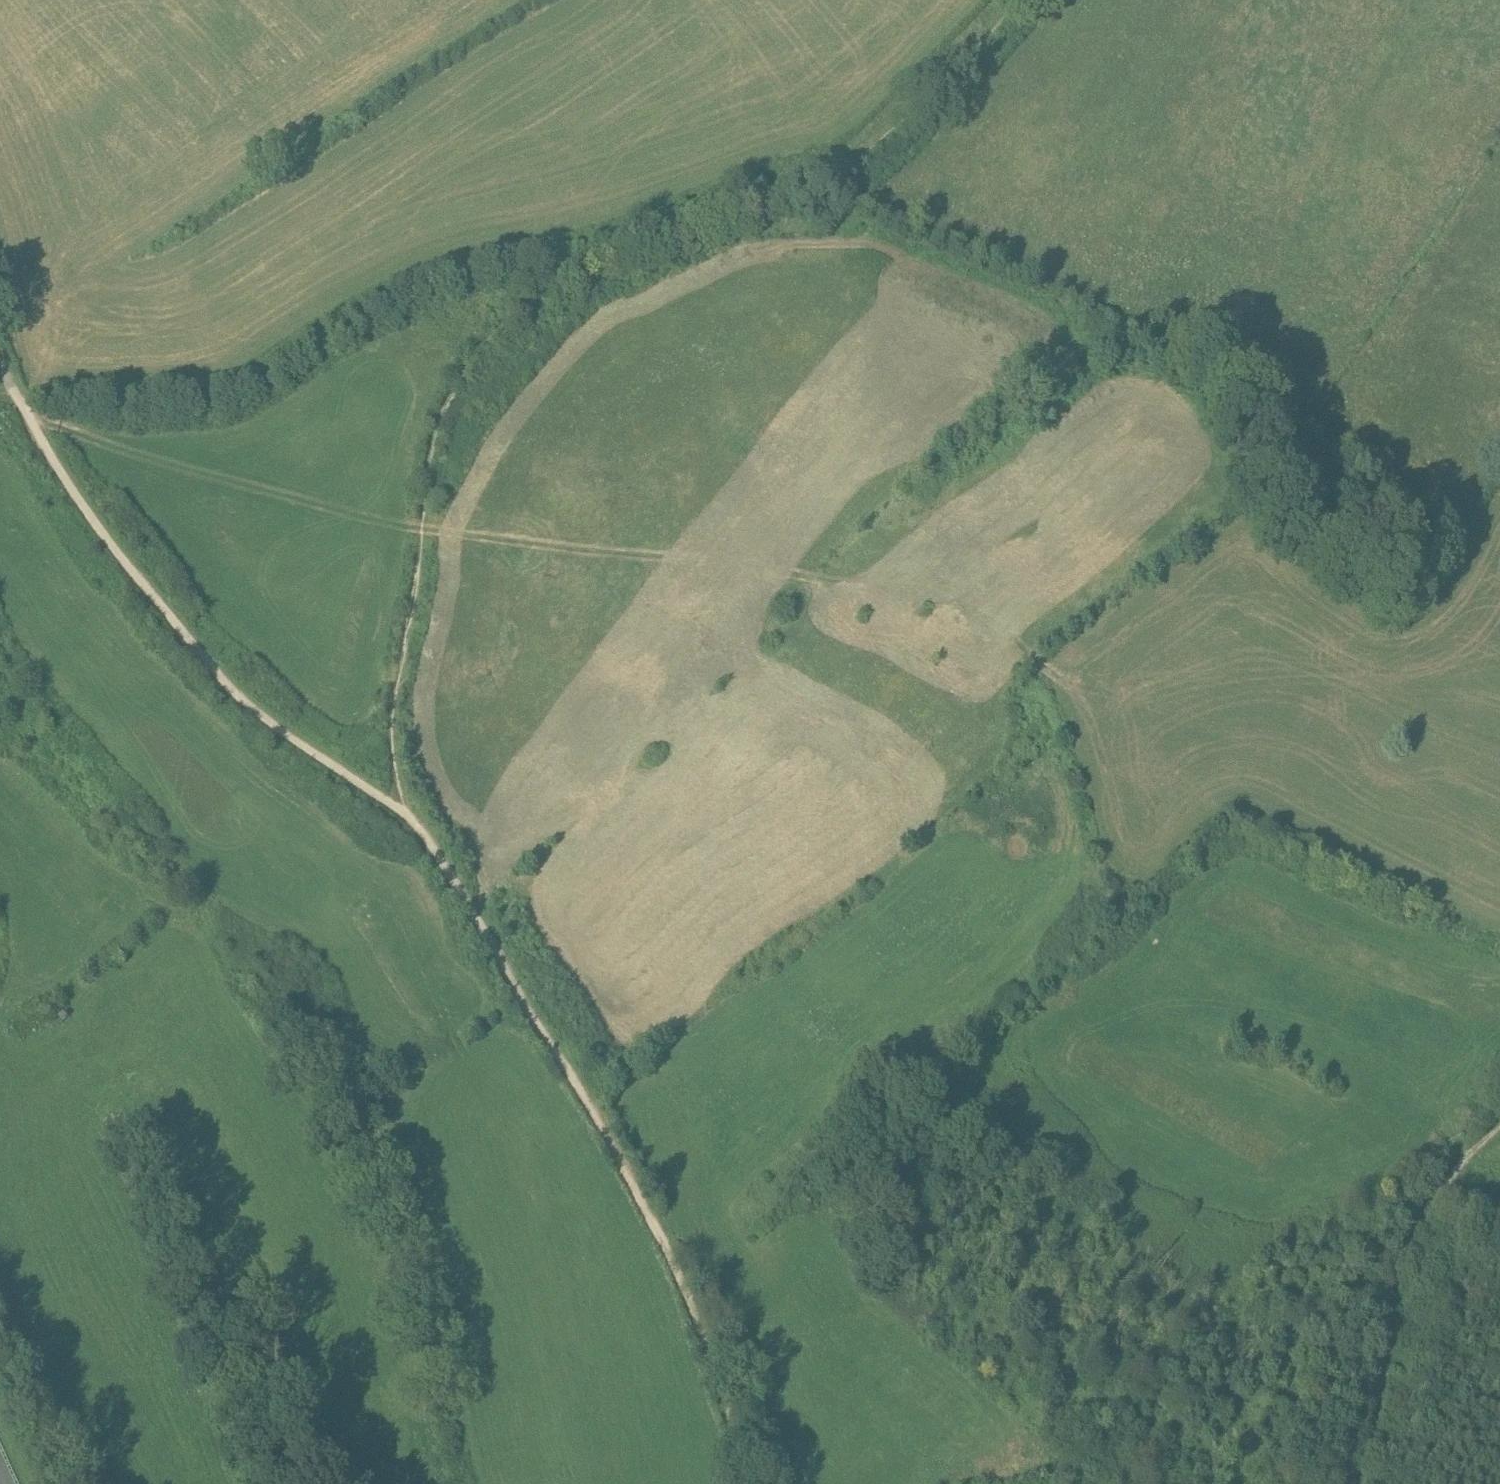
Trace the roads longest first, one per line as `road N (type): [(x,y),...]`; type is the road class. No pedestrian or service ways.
road 1 (track): [(29,417),(422,528),(921,588),(1007,626),(1027,652),(1081,678)]
road 2 (track): [(406,812),(628,1174),(696,1318),(749,1483)]
road 3 (track): [(0,369),(81,502),(226,683),(299,743),(406,812)]
road 4 (track): [(1357,1483),(1405,1255),(1426,1211),(1499,1127)]

